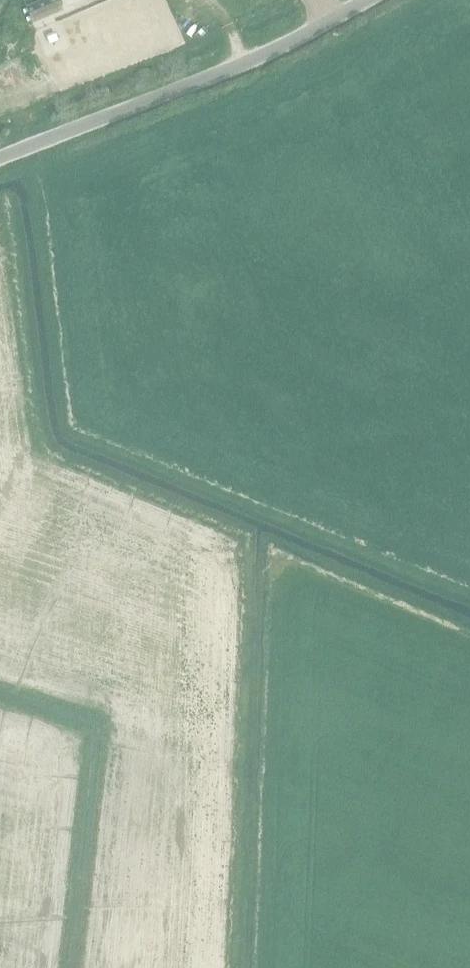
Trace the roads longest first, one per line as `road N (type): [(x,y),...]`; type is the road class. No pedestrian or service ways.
road 1 (unclassified): [(0,158),(238,65),(369,0)]

